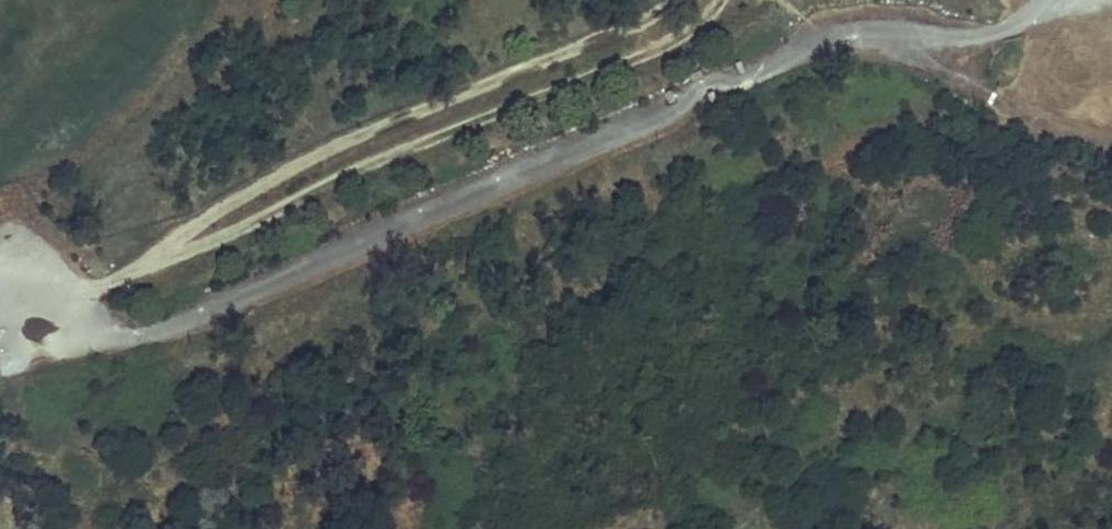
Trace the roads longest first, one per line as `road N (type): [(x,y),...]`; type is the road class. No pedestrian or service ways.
road 1 (unclassified): [(0,320),(87,340),(177,324),(666,116),(708,87),(834,42),(912,47)]
road 2 (track): [(32,322),(193,239),(227,236),(670,43),(720,0)]
road 3 (track): [(193,239),(227,197),(372,124),(615,33),(667,0)]

